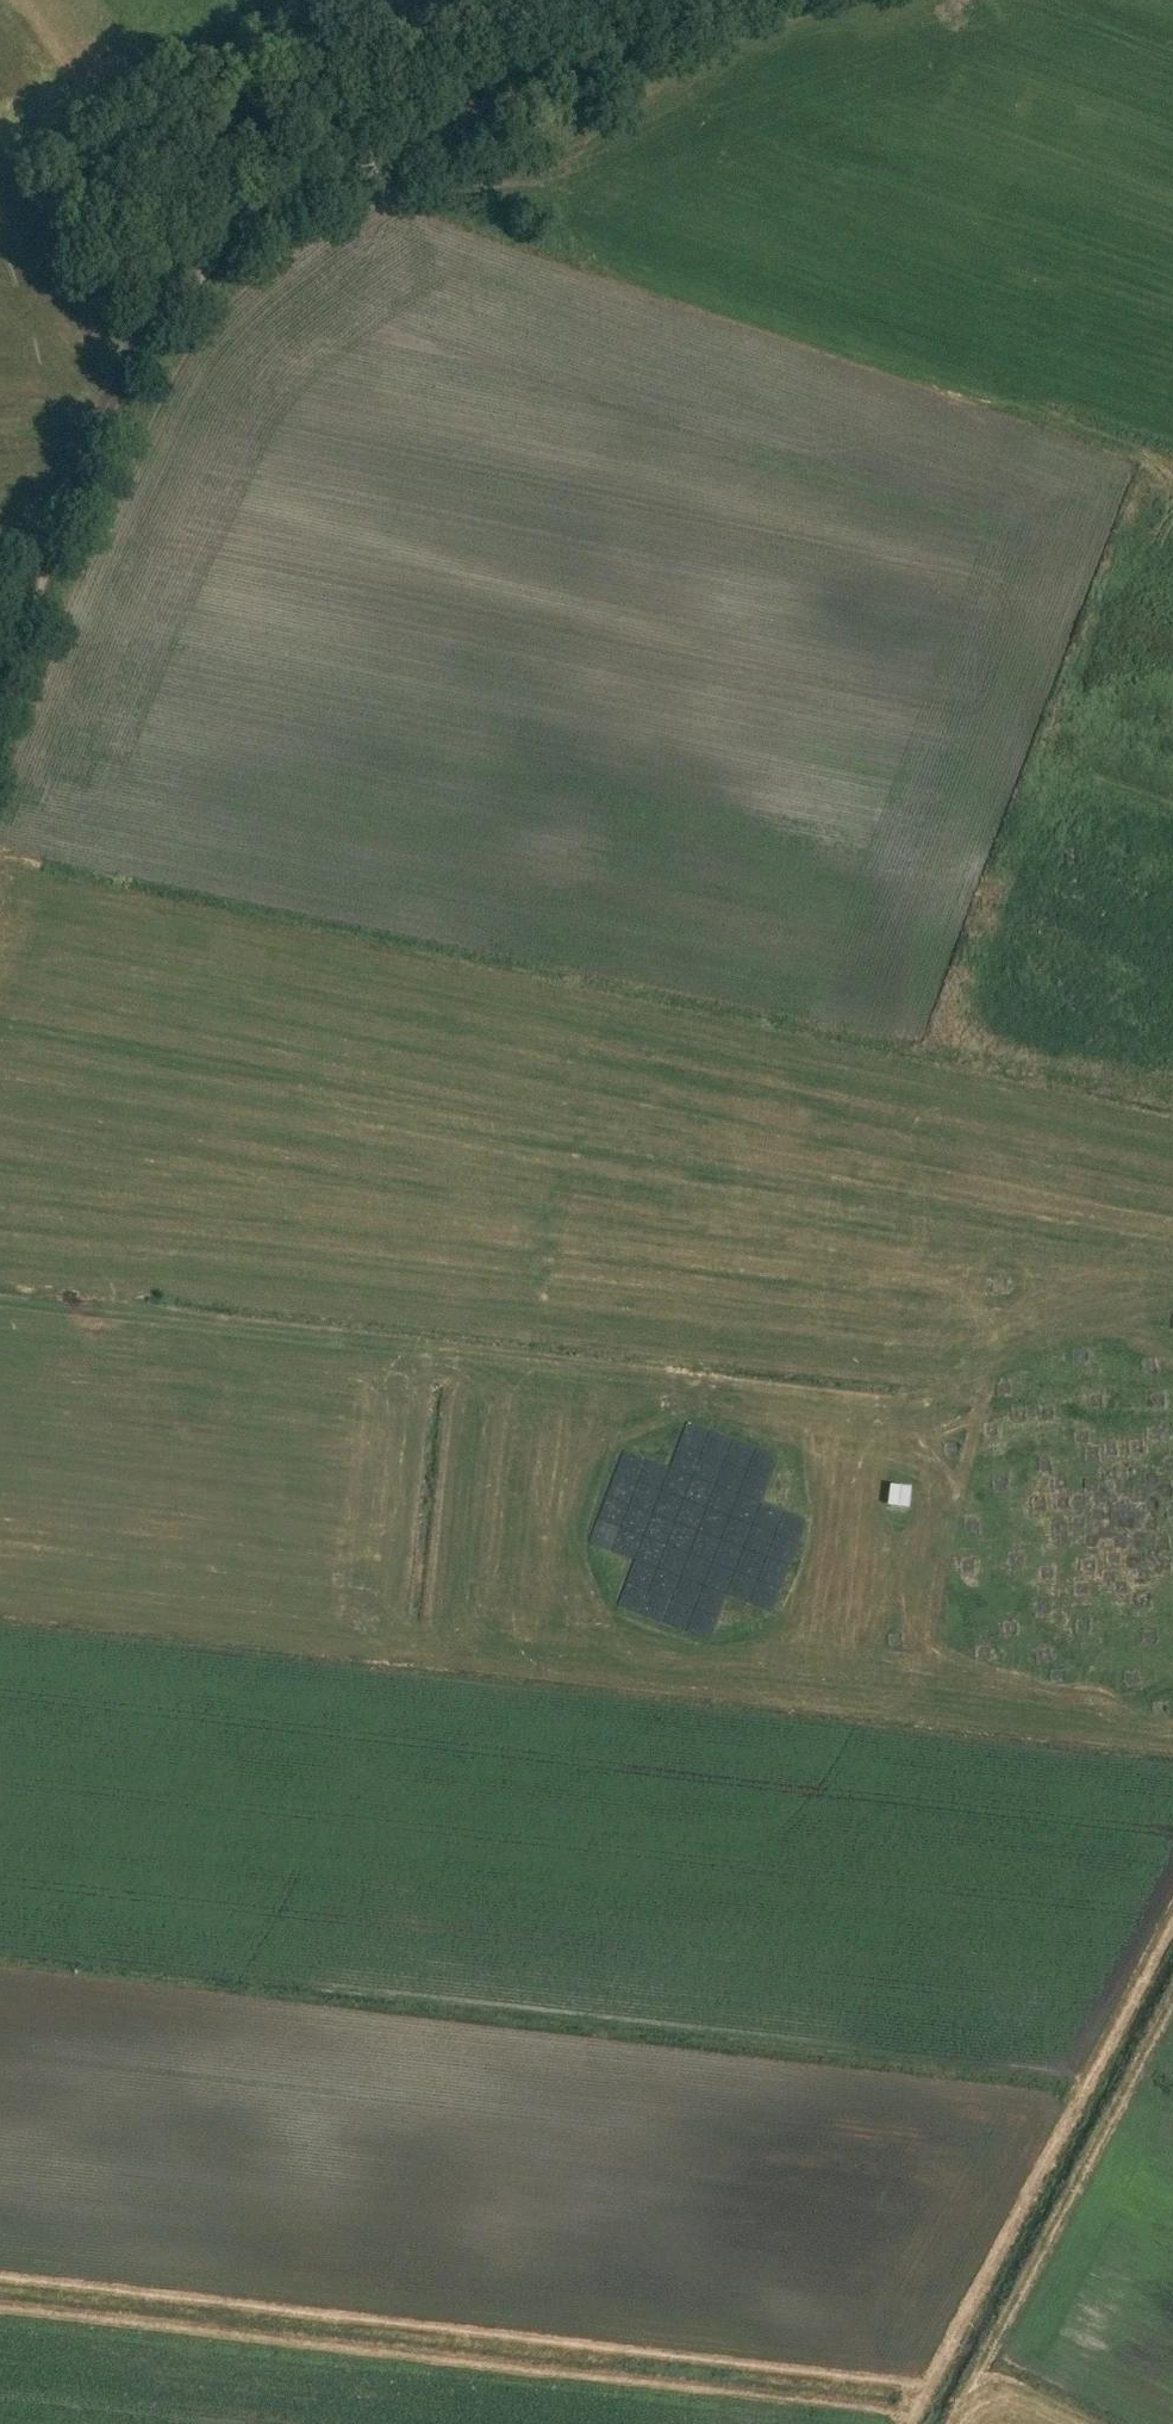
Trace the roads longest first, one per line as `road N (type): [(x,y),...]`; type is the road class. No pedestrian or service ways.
road 1 (track): [(0,664),(112,398),(198,270),(321,181),(736,0)]

